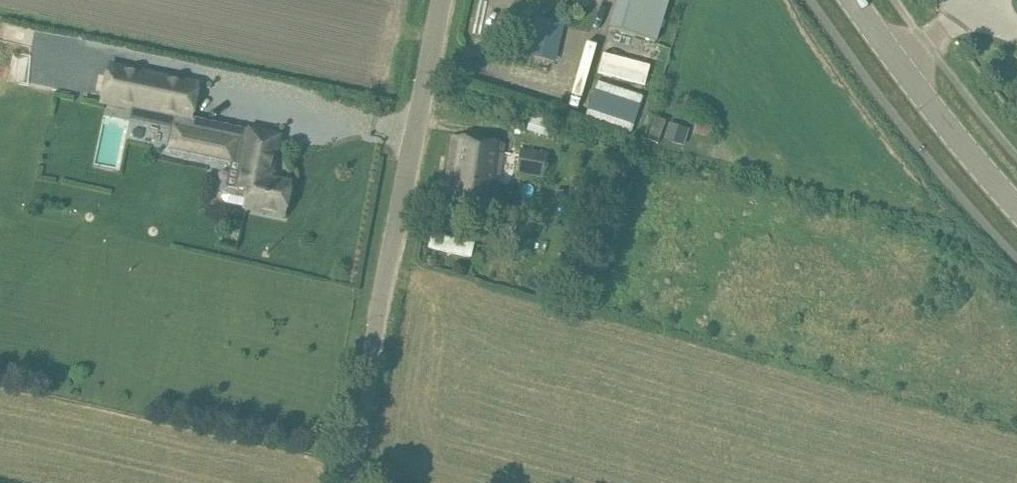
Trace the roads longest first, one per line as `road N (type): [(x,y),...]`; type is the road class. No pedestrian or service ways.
road 1 (unclassified): [(350,482),(442,0)]
road 2 (tertiary): [(859,0),(1016,207)]

